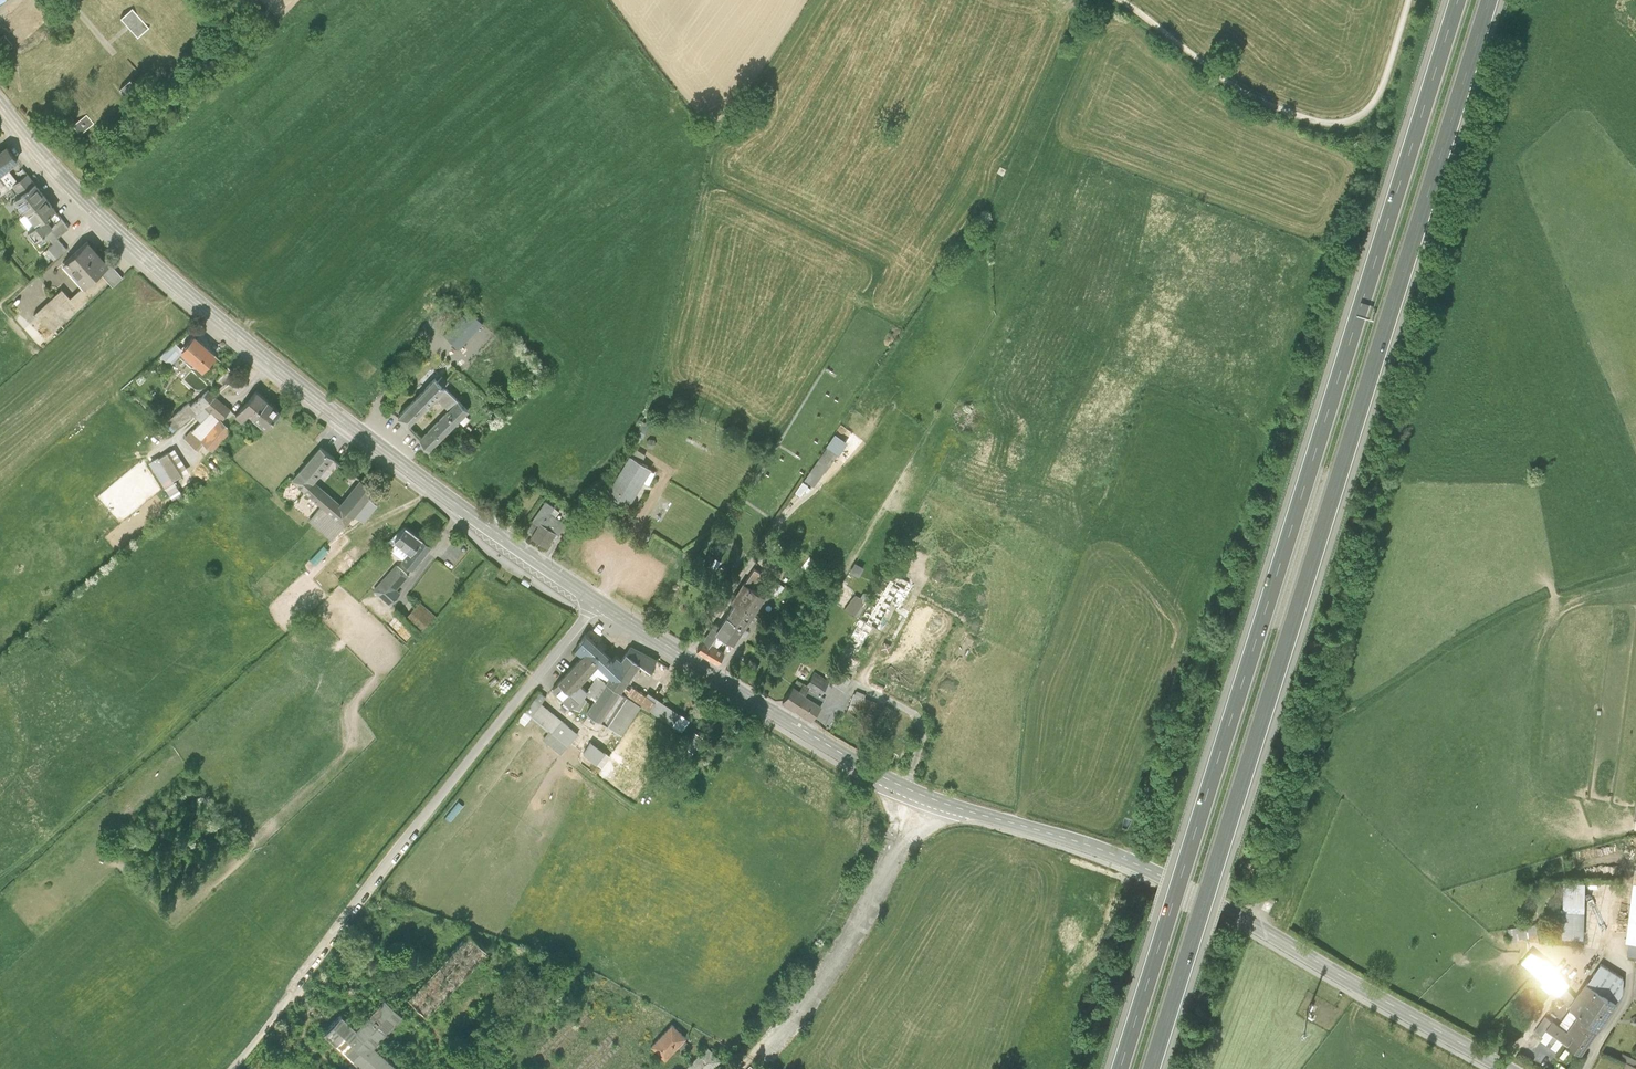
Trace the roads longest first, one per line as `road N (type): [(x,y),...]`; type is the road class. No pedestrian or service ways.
road 1 (secondary): [(0,105),(87,202),(251,345),(493,530),(686,658),(904,788),(1141,866),(1504,1068)]
road 2 (motorway): [(1151,1068),(1490,0)]
road 3 (motorway): [(1458,0),(1120,1068)]
road 4 (track): [(1411,0),(1376,102),(1350,122),(1329,124),(1239,90),(1122,0)]
road 5 (track): [(340,1068),(312,1047),(309,1026),(343,981),(371,973),(433,1028),(443,1054),(438,1068)]

